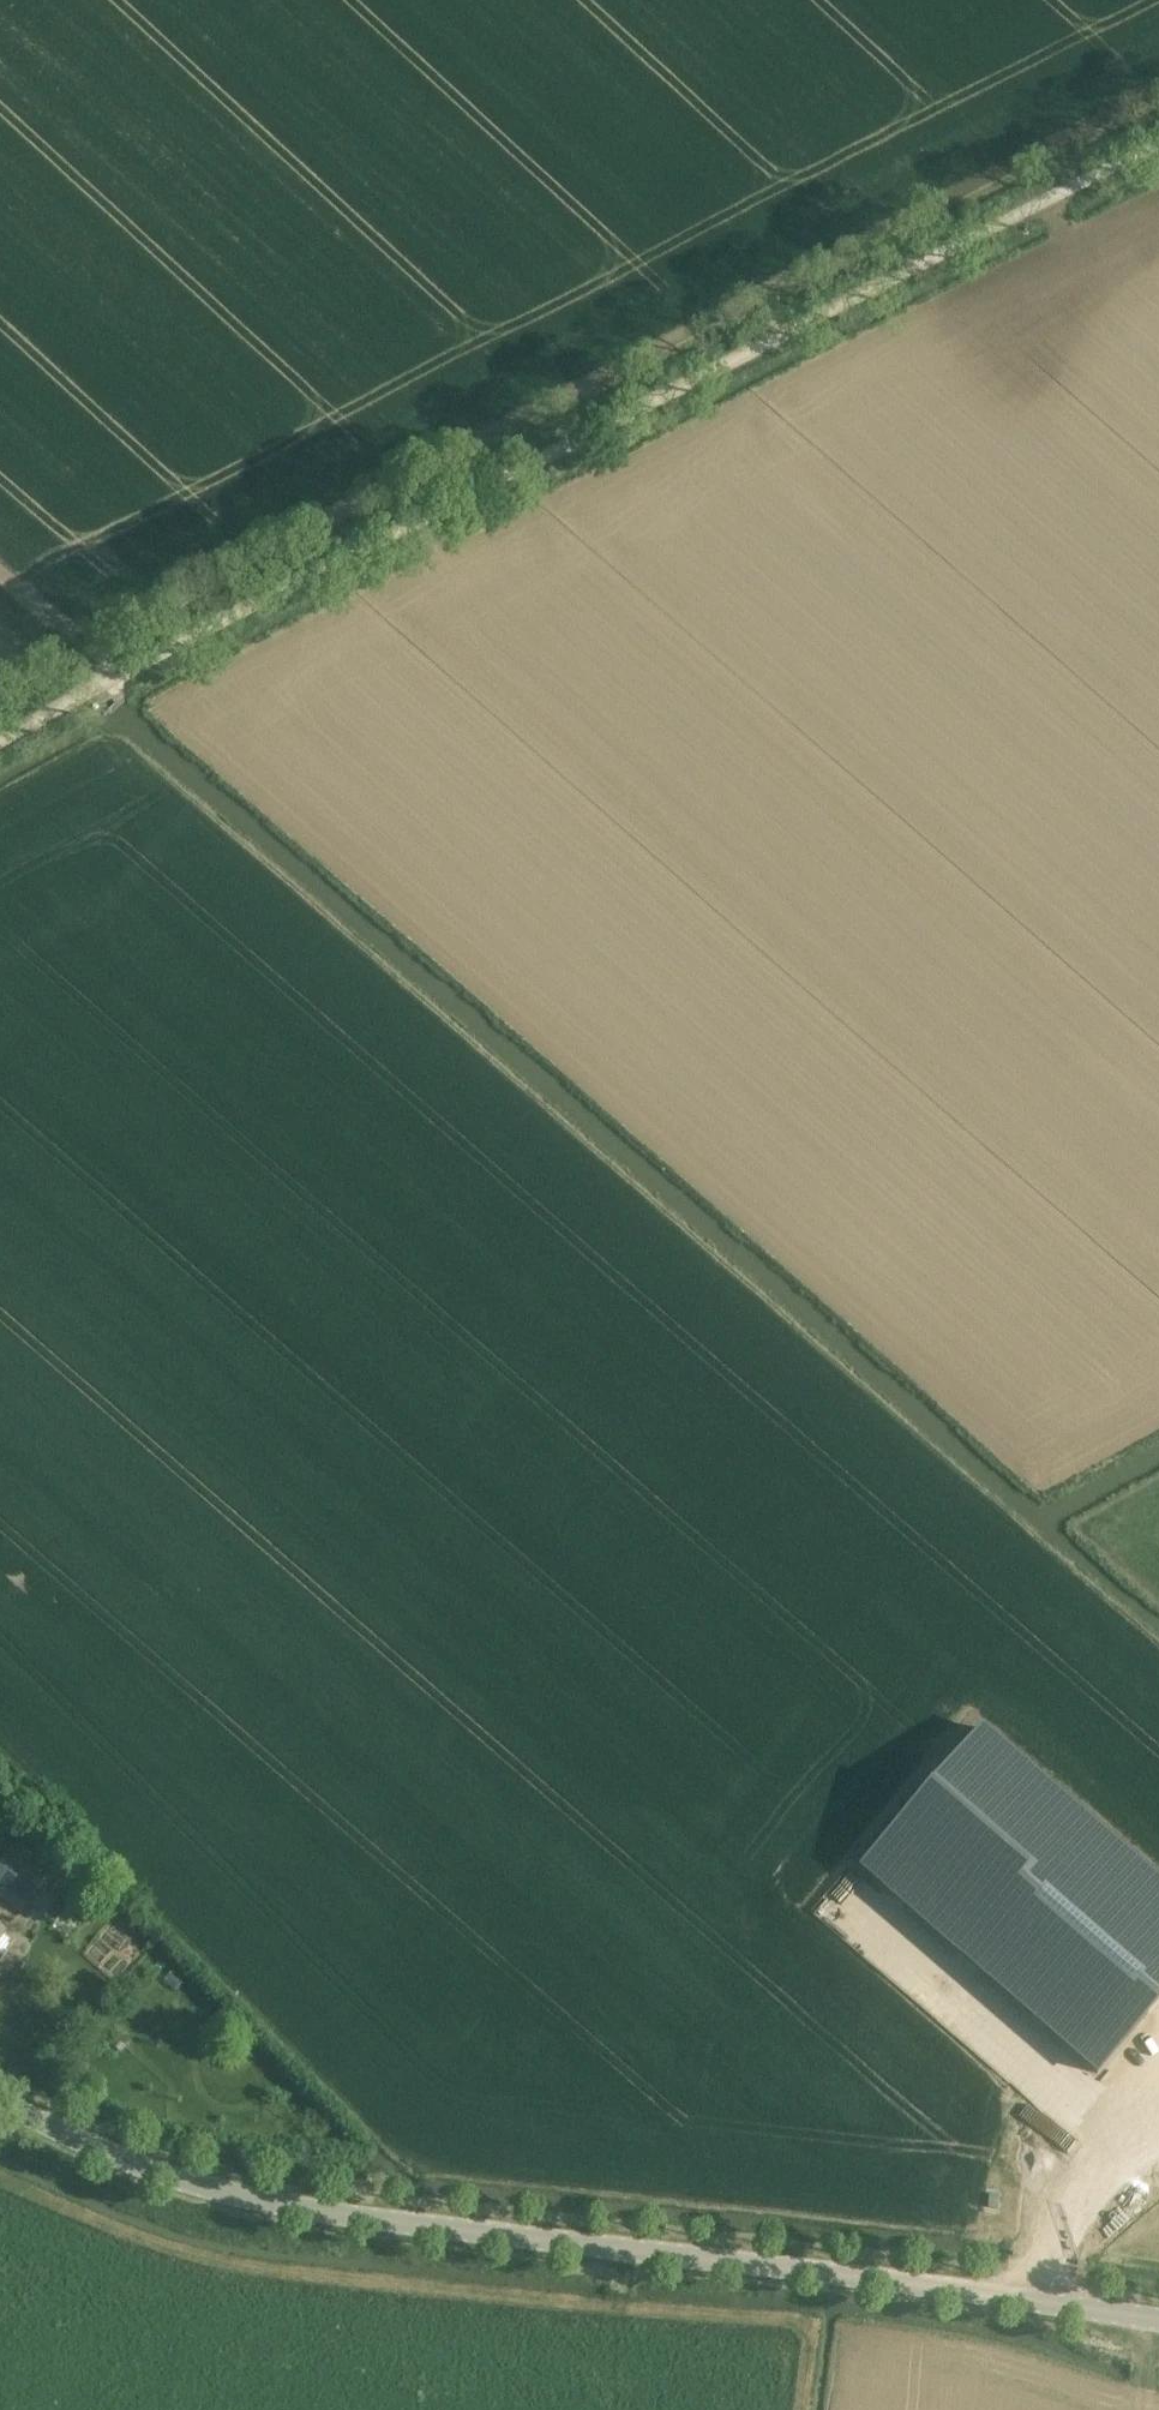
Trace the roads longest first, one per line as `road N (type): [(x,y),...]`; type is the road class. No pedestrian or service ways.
road 1 (unclassified): [(0,743),(1158,143)]
road 2 (tertiary): [(0,2102),(145,2167),(249,2198),(1158,2318)]

